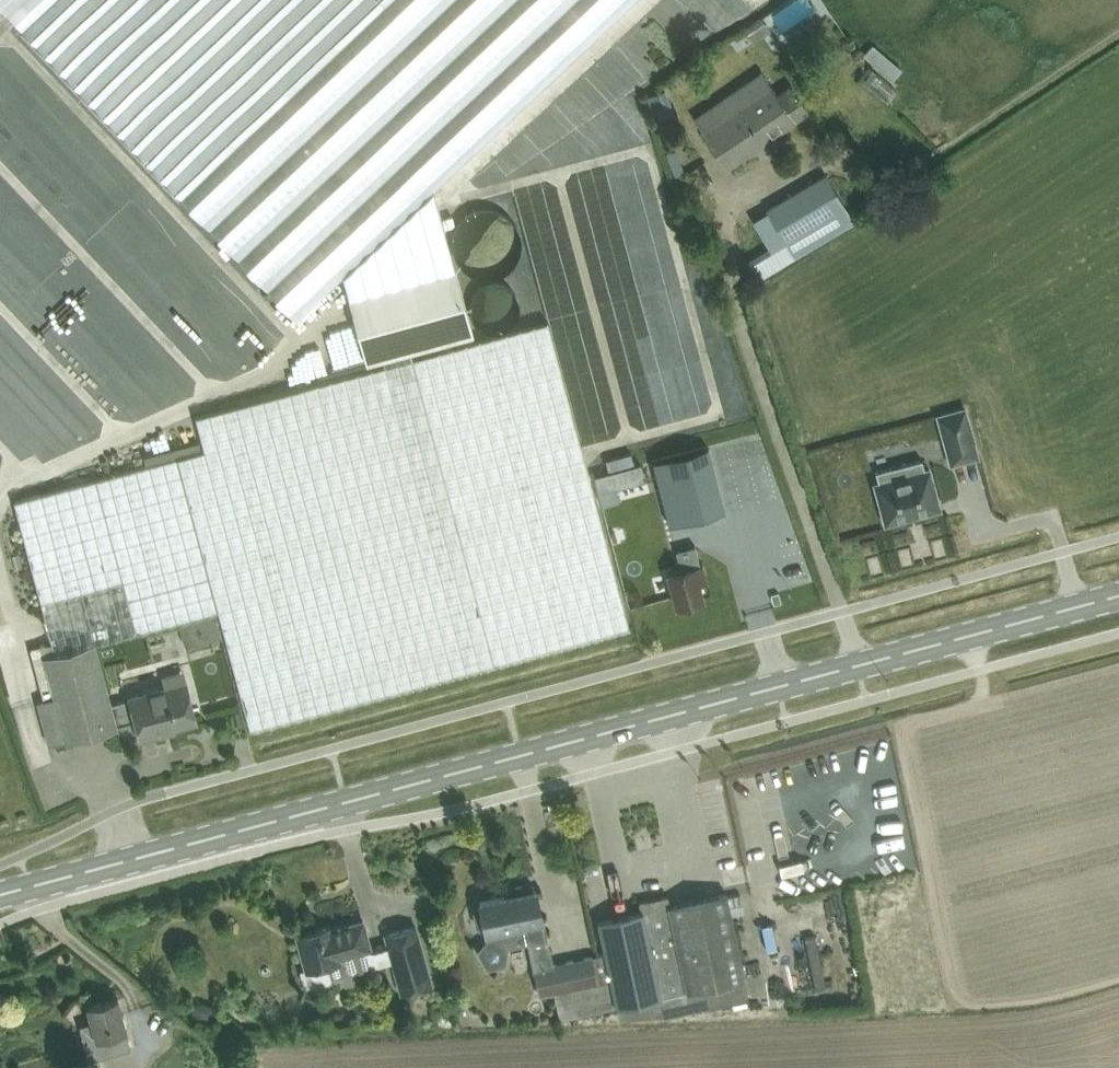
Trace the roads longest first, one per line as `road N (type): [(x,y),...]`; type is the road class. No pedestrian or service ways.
road 1 (secondary): [(1118,594),(0,897)]

